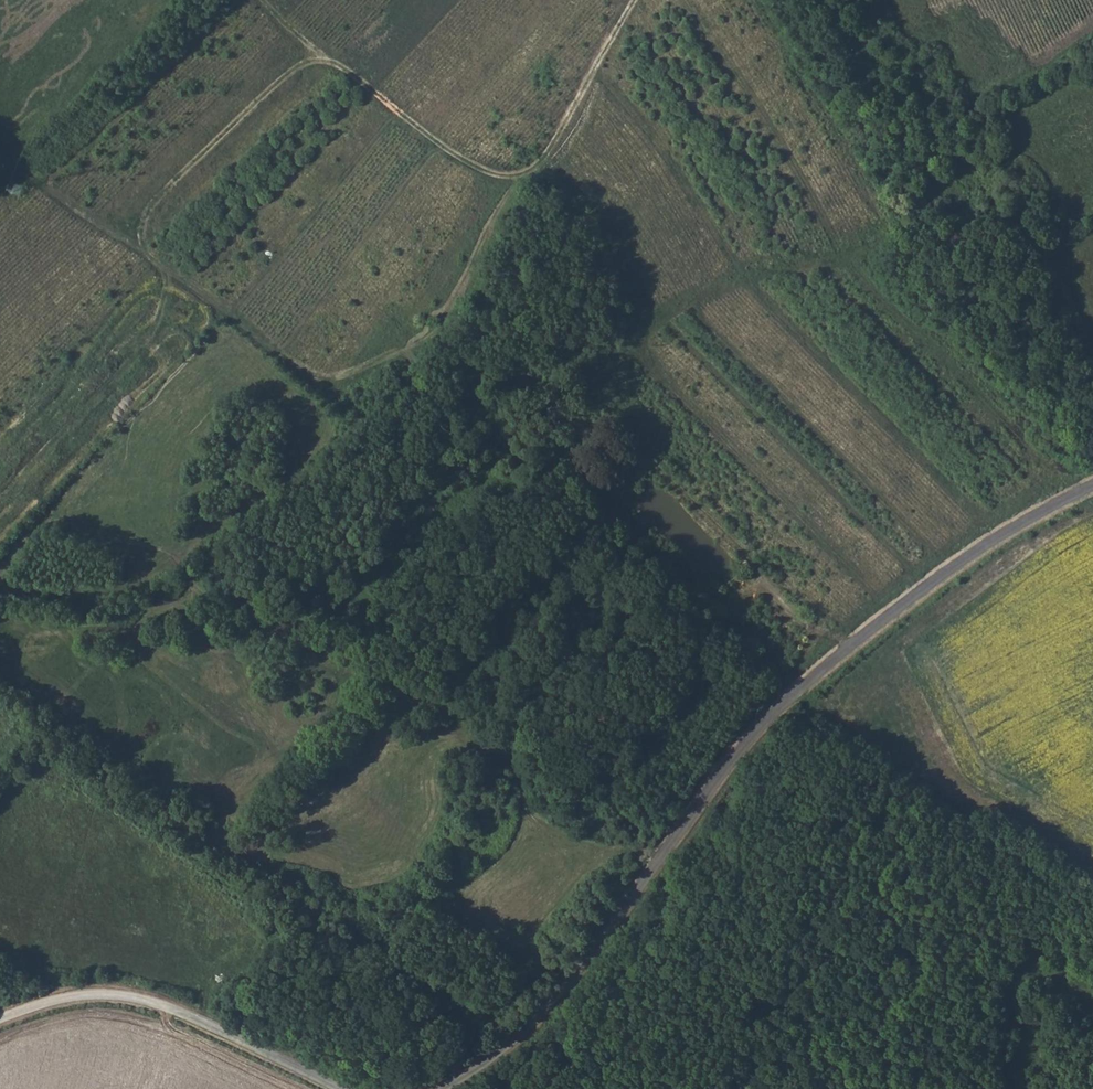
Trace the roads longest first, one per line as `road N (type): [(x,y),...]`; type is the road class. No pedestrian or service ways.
road 1 (unclassified): [(1092,484),(962,561),(785,701),(728,764),(533,1022),(487,1064),(442,1088)]
road 2 (track): [(257,0),(443,148),(515,177),(556,135),(633,0)]
road 3 (unclassified): [(337,1088),(140,1000),(80,997),(0,1021)]

